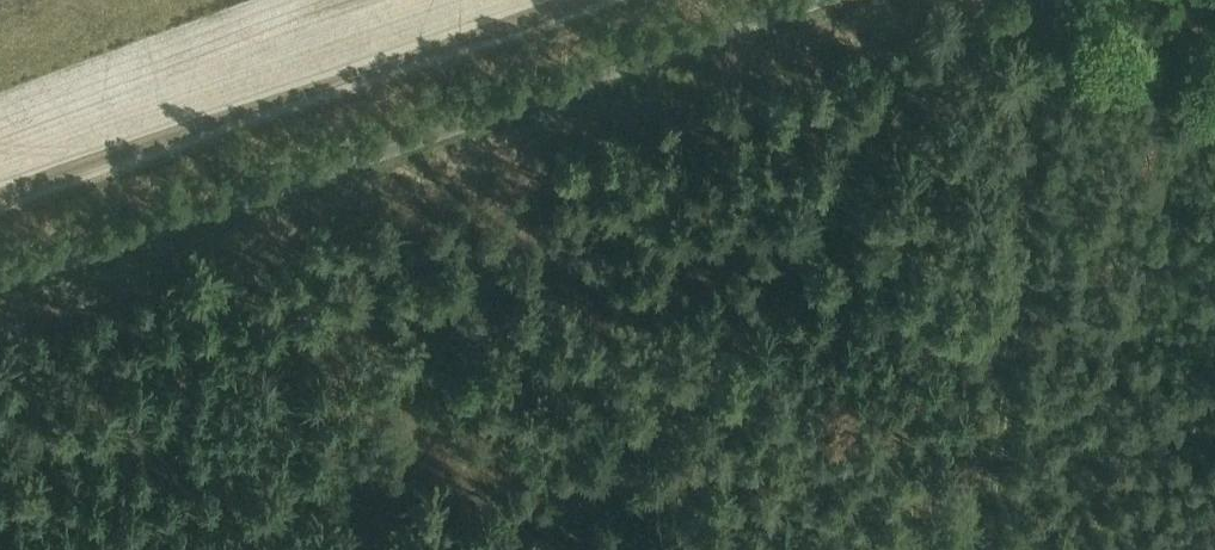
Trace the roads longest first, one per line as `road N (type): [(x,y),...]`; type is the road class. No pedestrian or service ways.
road 1 (unclassified): [(0,286),(822,0)]
road 2 (track): [(986,0),(533,549)]
road 3 (track): [(0,191),(577,0)]
road 4 (track): [(981,549),(1046,0)]

